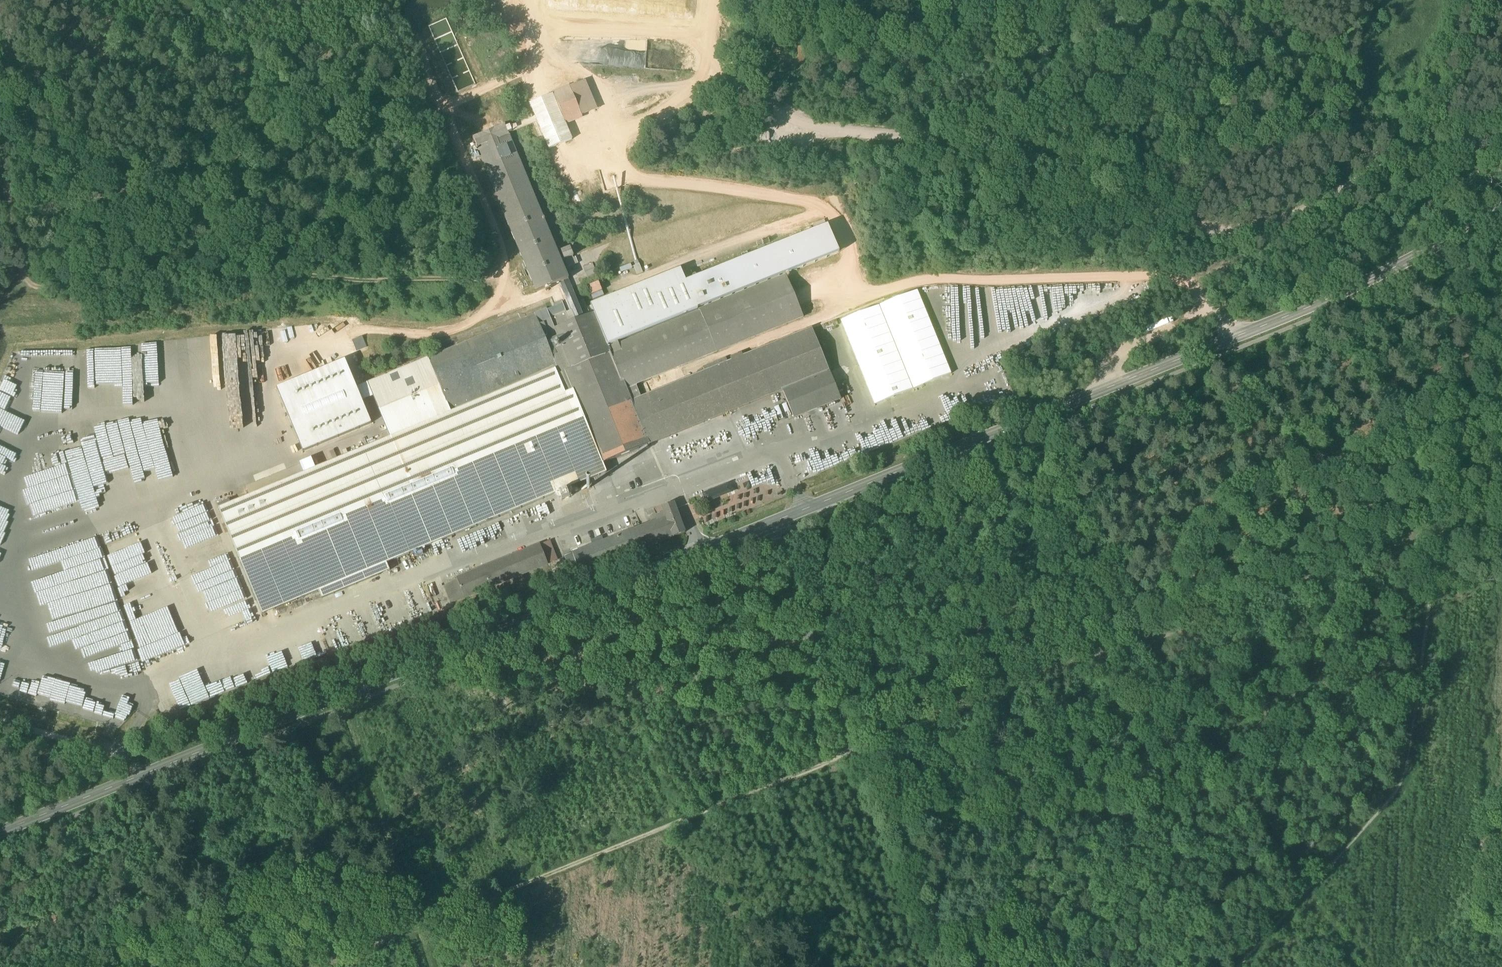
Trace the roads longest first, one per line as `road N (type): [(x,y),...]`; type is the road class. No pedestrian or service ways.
road 1 (track): [(314,966),(1097,653),(1148,640)]
road 2 (secondary): [(0,835),(766,527)]
road 3 (secondary): [(766,527),(1351,289),(1501,208)]
road 4 (track): [(30,284),(490,274),(505,256),(448,118),(468,93),(515,76)]
road 5 (unclassified): [(946,966),(766,527)]
road 6 (track): [(1244,332),(1172,276),(920,280),(877,292),(798,293)]
road 7 (track): [(1435,571),(1402,781),(1308,891)]
road 8 (track): [(0,51),(29,71),(38,129),(93,197),(260,152)]
road 9 (track): [(1148,640),(1371,553),(1435,571)]
road 10 (track): [(1416,146),(1451,99),(1492,0)]
road 11 (track): [(0,722),(152,774)]
road 12 (track): [(0,133),(30,284)]
road 13 (track): [(1224,315),(1197,319),(1118,356),(1107,387)]

